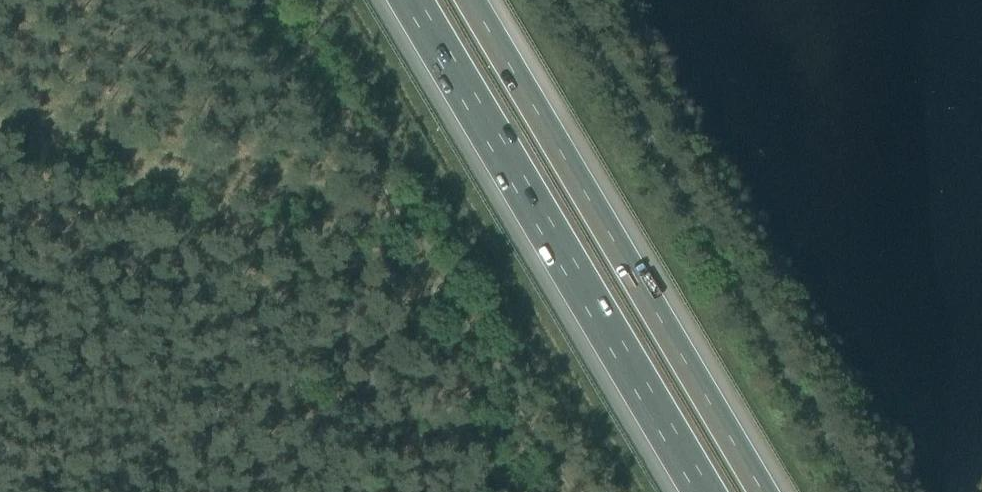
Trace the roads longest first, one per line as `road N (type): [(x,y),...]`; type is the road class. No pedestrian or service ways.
road 1 (motorway): [(764,491),(472,0)]
road 2 (track): [(273,0),(564,491)]
road 3 (motorway): [(411,0),(702,491)]
road 4 (track): [(486,359),(490,288),(310,0)]
road 5 (track): [(0,120),(398,211)]

